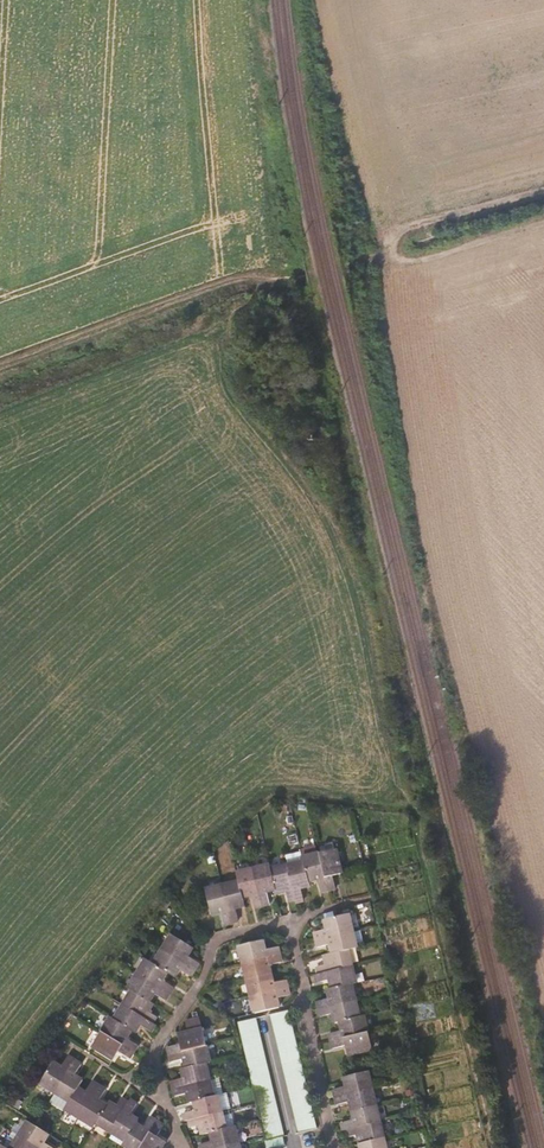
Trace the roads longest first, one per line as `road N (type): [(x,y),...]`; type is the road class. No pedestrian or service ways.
road 1 (track): [(543,225),(431,258),(399,257),(395,241)]
road 2 (track): [(398,234),(543,192)]

